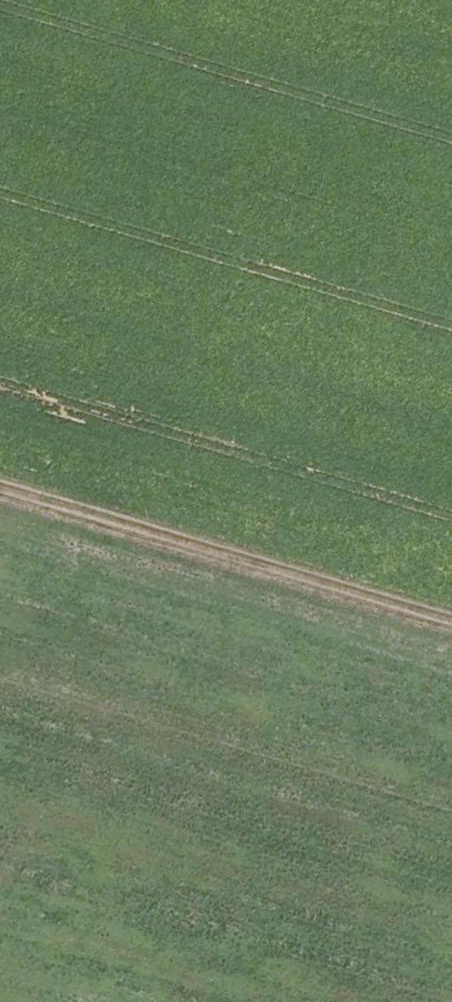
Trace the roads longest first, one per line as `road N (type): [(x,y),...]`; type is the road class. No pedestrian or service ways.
road 1 (track): [(0,502),(451,636)]

